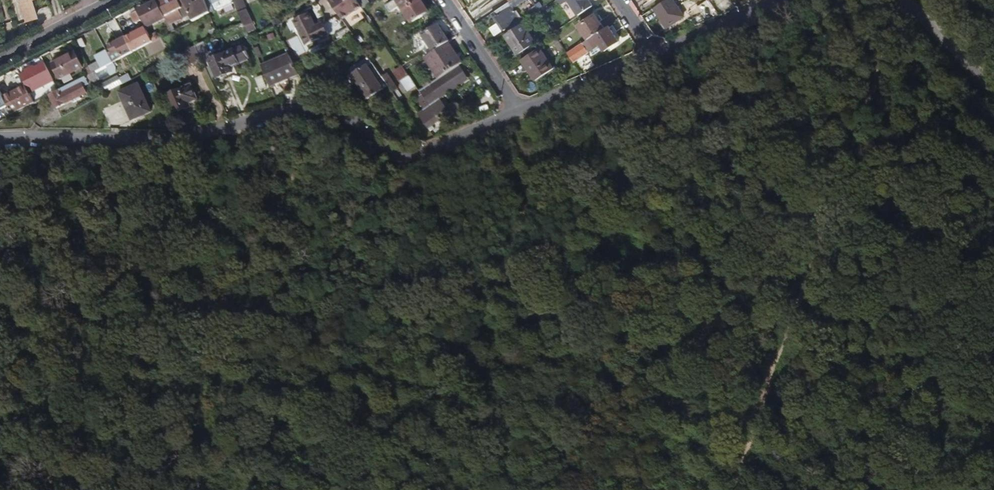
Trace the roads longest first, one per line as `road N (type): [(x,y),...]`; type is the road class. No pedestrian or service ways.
road 1 (residential): [(0,140),(196,142),(329,106),(356,112),(388,155),(401,159),(519,112)]
road 2 (track): [(908,0),(739,489)]
road 3 (residential): [(519,112),(654,53)]
road 4 (residential): [(654,53),(779,0)]
road 5 (residential): [(446,0),(519,112)]
road 6 (secondary): [(0,59),(115,0)]

